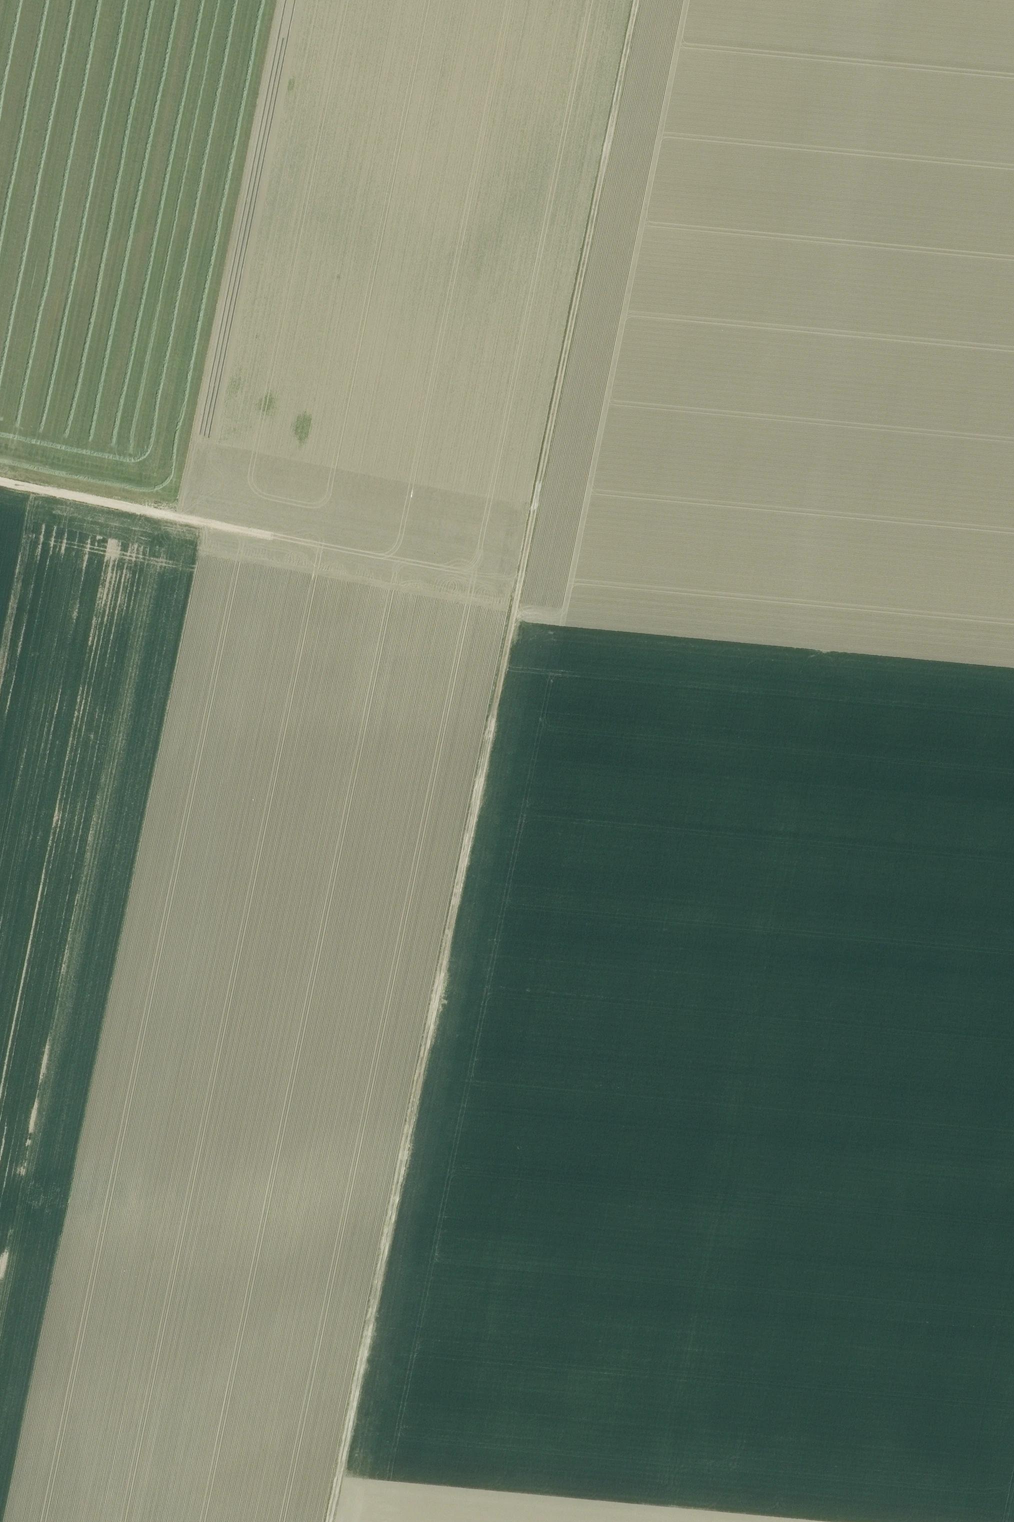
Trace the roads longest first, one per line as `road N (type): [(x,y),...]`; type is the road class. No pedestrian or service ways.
road 1 (track): [(331,1521),(636,0)]
road 2 (track): [(219,522),(0,479)]

